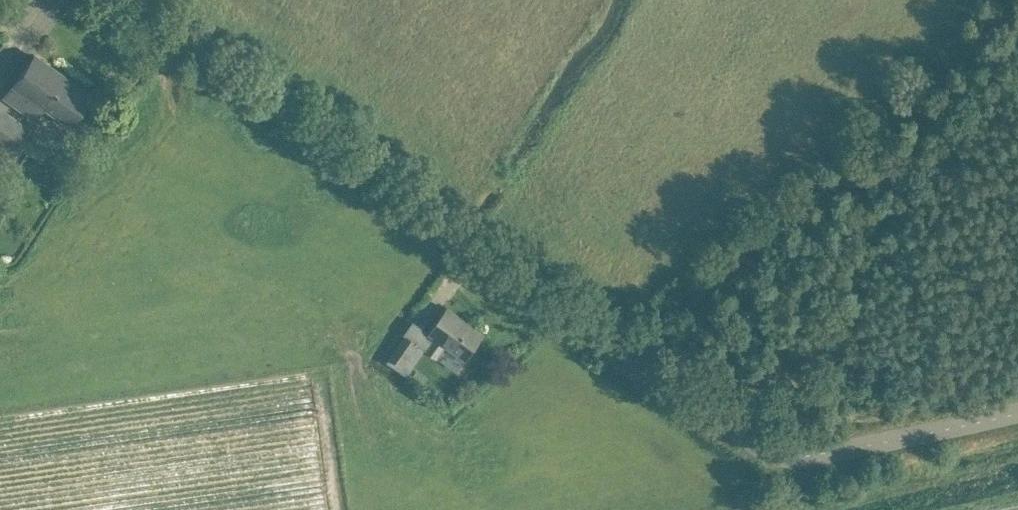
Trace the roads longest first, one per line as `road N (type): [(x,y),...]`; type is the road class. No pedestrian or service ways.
road 1 (unclassified): [(1017,413),(790,458),(762,451),(128,0)]

